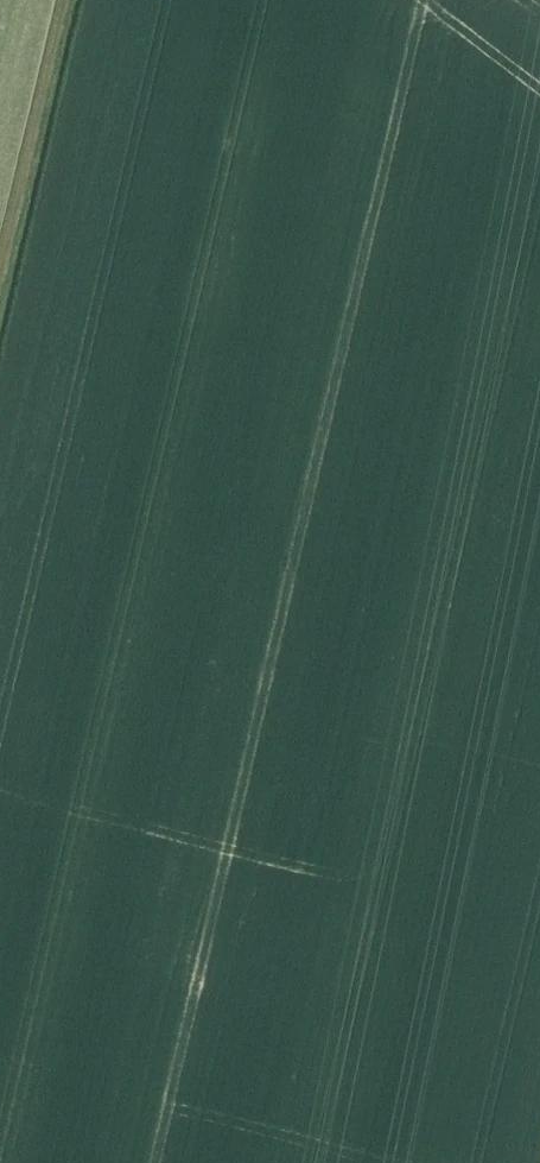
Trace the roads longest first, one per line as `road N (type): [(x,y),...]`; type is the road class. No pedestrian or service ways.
road 1 (track): [(0,277),(64,0)]

